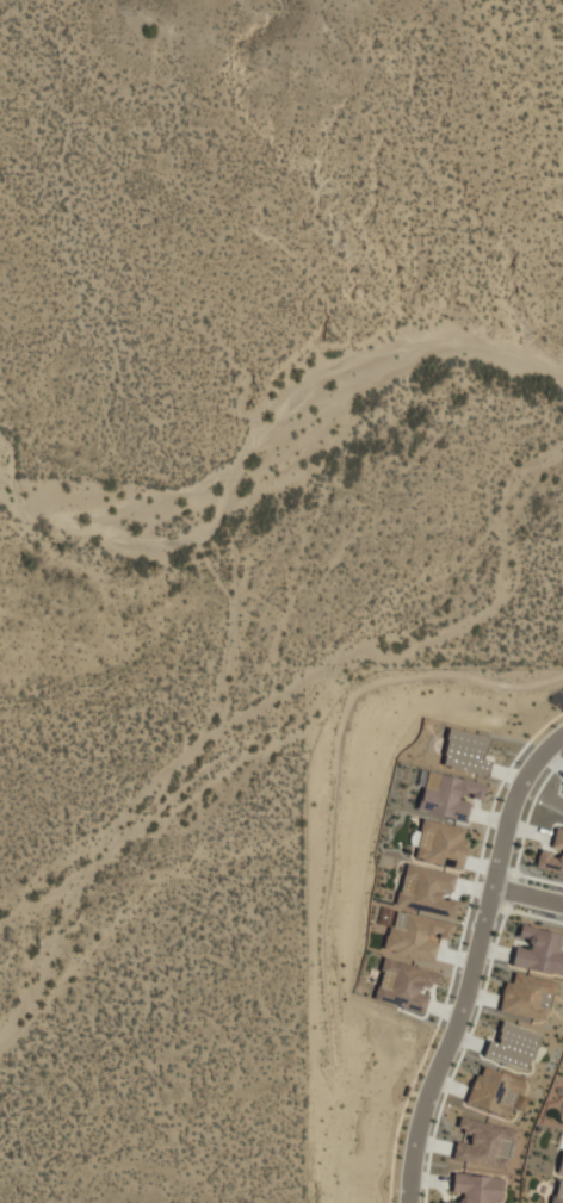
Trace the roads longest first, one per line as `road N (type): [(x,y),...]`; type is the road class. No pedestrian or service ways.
road 1 (residential): [(562,739),(515,811),(463,1024),(422,1135),(415,1202)]

